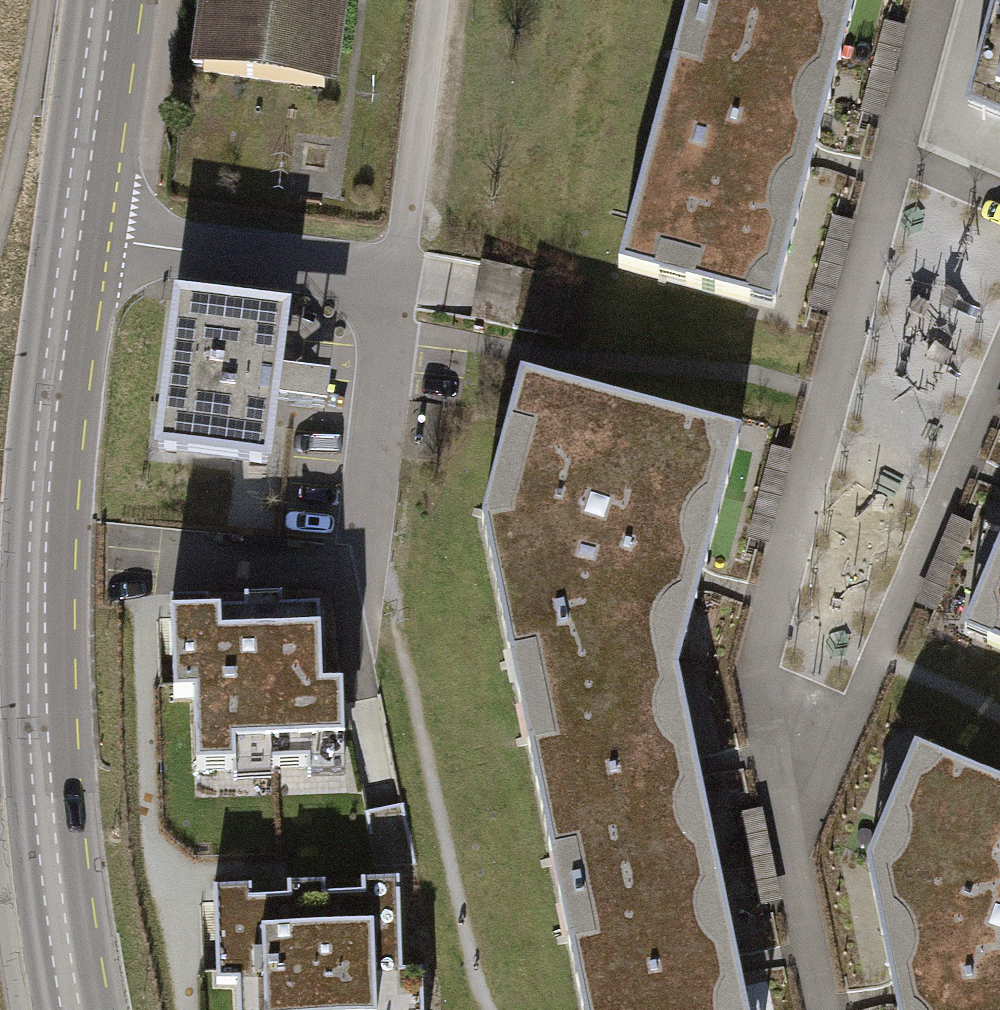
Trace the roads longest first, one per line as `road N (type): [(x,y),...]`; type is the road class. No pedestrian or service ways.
road 1 (primary): [(111,0),(60,381),(40,652),(48,811),(75,1009)]
road 2 (track): [(0,220),(43,0)]

